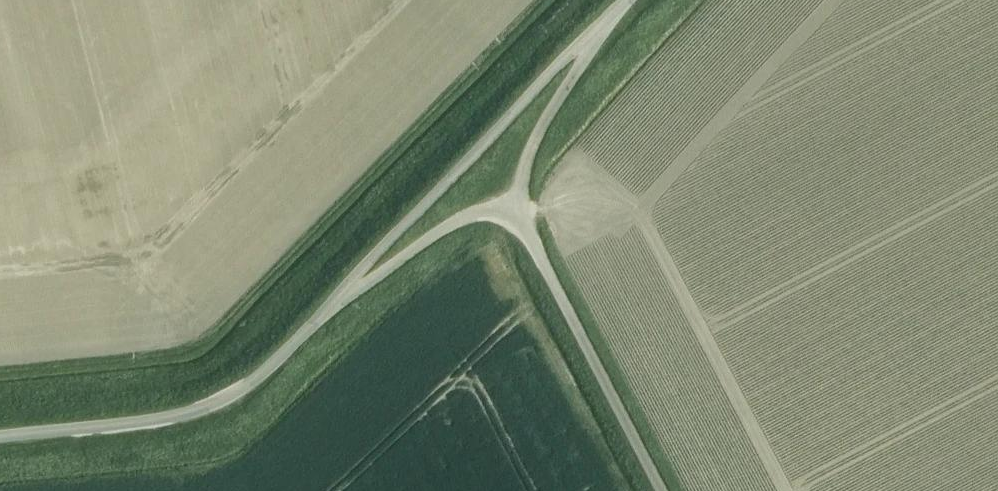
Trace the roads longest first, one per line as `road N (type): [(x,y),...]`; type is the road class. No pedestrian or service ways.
road 1 (unclassified): [(311,327),(612,14)]
road 2 (unclassified): [(0,435),(190,414),(241,392),(311,327)]
road 3 (unclassified): [(659,490),(510,206)]
road 4 (unclassified): [(311,327),(413,247),(459,220),(510,206)]
road 5 (unclassified): [(510,206),(557,97),(612,14)]

